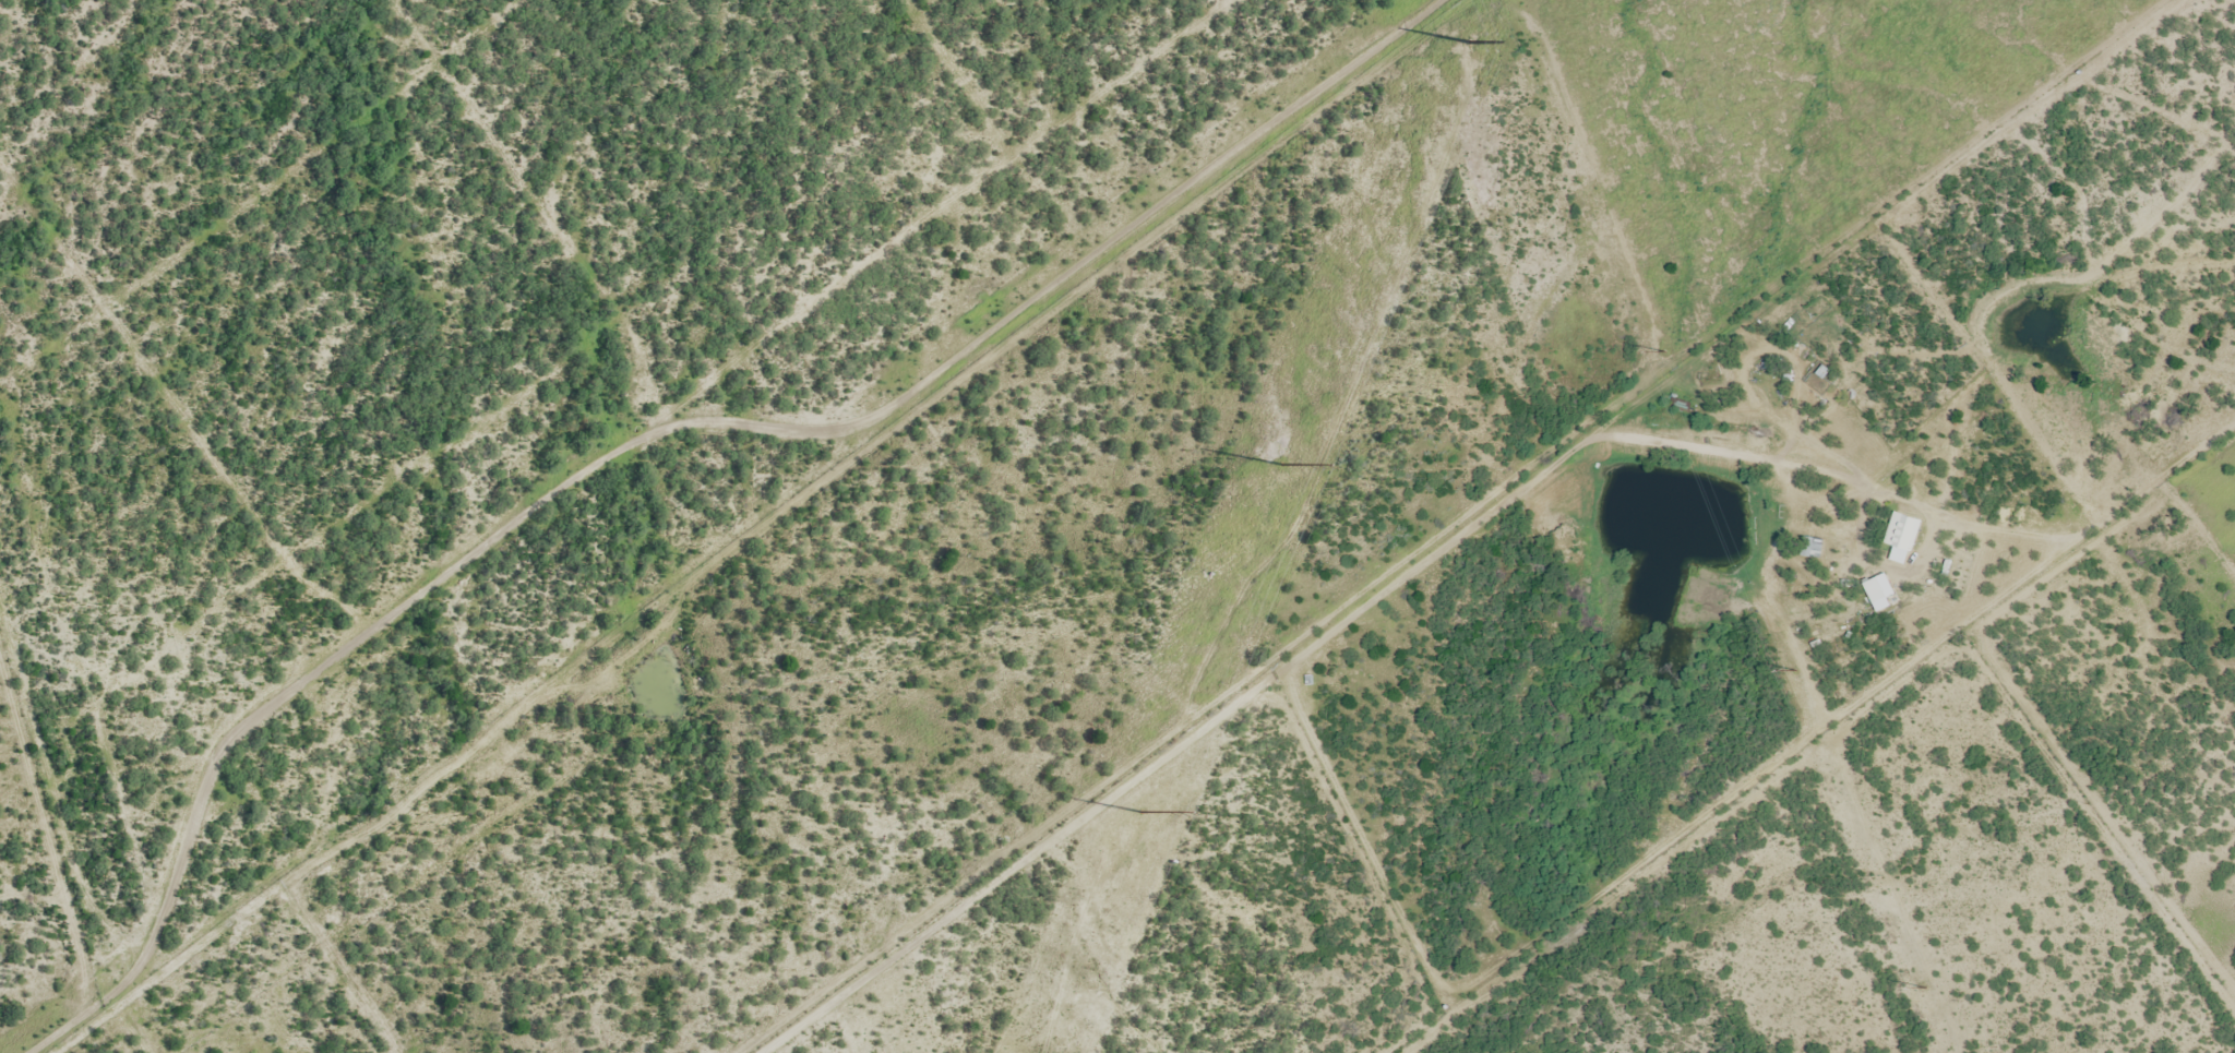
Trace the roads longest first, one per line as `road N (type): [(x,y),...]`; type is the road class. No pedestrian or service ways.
road 1 (residential): [(815,1052),(936,1002),(1228,777),(1421,526),(1514,447),(1598,427),(1863,468),(1998,520),(2143,510)]

